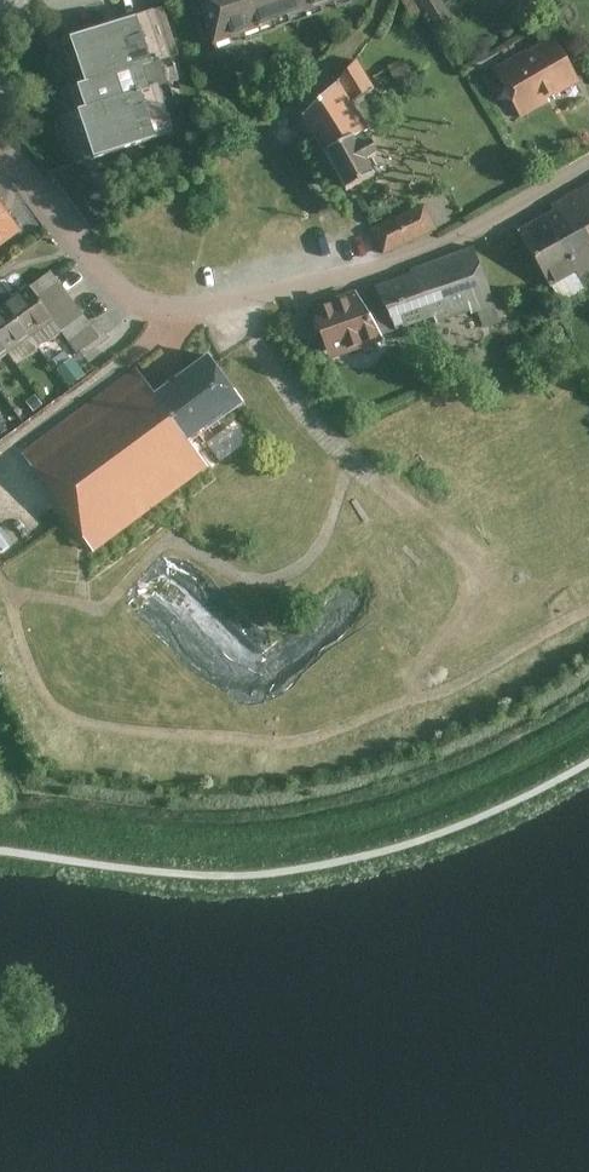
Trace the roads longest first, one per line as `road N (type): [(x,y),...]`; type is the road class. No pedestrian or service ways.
road 1 (residential): [(588,168),(454,240),(361,271),(174,311),(130,298),(85,255),(0,147)]

